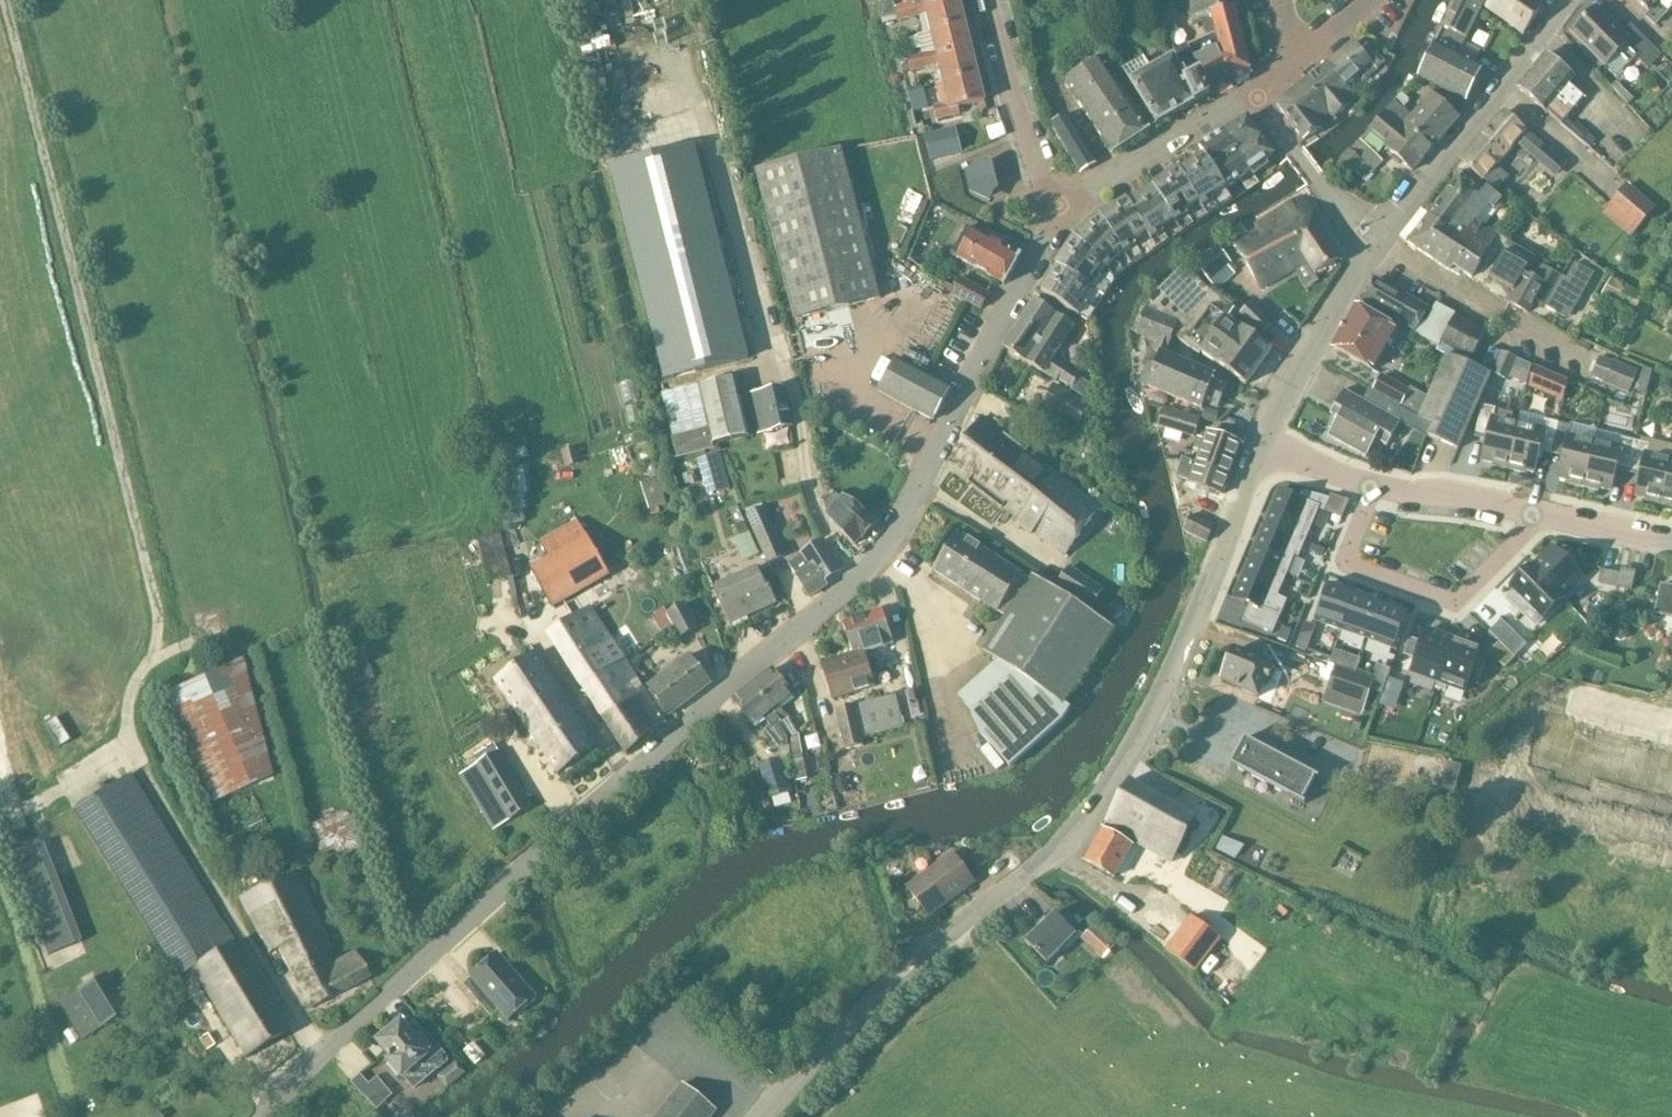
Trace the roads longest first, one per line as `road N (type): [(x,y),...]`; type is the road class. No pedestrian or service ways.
road 1 (tertiary): [(264,1116),(325,1052),(886,547),(1056,220)]
road 2 (track): [(157,659),(159,615),(0,7)]
road 3 (tertiary): [(1260,451),(1131,758),(1075,839),(909,976)]
road 4 (residential): [(1370,488),(1344,564),(1456,603),(1540,514)]
road 5 (unclassified): [(1387,225),(1566,0)]
road 6 (residential): [(1056,220),(1017,132),(982,0)]
road 7 (tertiary): [(1056,220),(1254,99)]
road 8 (tertiary): [(1360,265),(1283,394),(1260,451)]
road 9 (tertiary): [(770,1116),(909,976)]
road 10 (residential): [(1370,488),(1477,497),(1540,514)]
road 11 (tertiary): [(1339,208),(1254,99)]
road 12 (residential): [(1540,514),(1671,540)]

